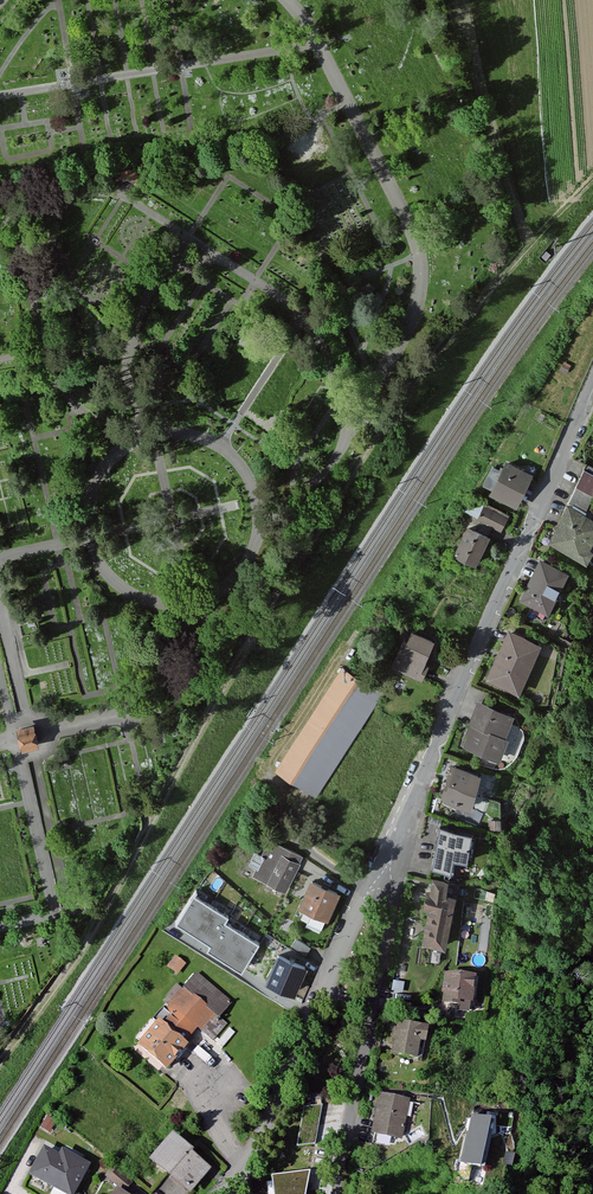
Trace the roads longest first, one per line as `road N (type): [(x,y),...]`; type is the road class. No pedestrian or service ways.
road 1 (track): [(0,1059),(83,943),(374,434),(592,182)]
road 2 (unclassified): [(592,390),(382,877)]
road 3 (unclassified): [(327,993),(253,1157),(224,1193)]
road 4 (unclassified): [(375,1007),(337,1193)]
road 5 (unclassified): [(382,877),(393,915),(375,1007)]
road 6 (unclassified): [(382,877),(362,901),(327,993)]

